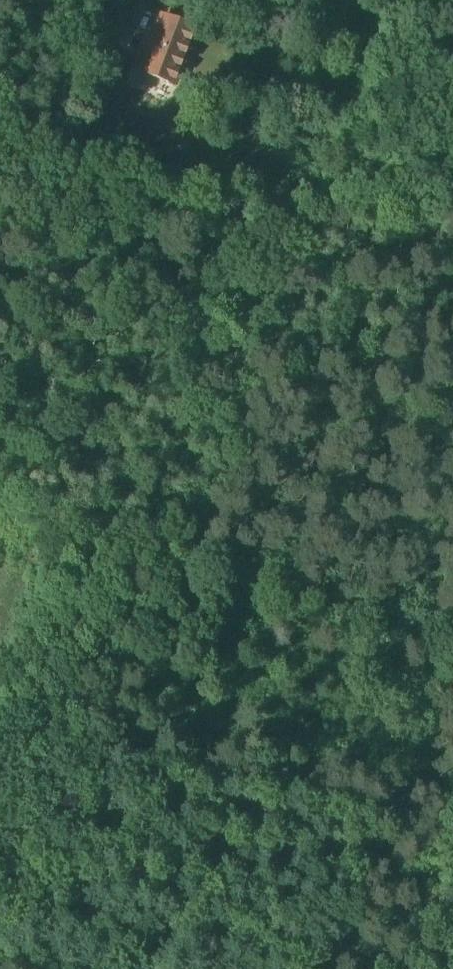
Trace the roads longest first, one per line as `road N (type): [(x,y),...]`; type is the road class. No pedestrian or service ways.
road 1 (track): [(118,528),(452,643)]
road 2 (track): [(0,487),(118,528)]

